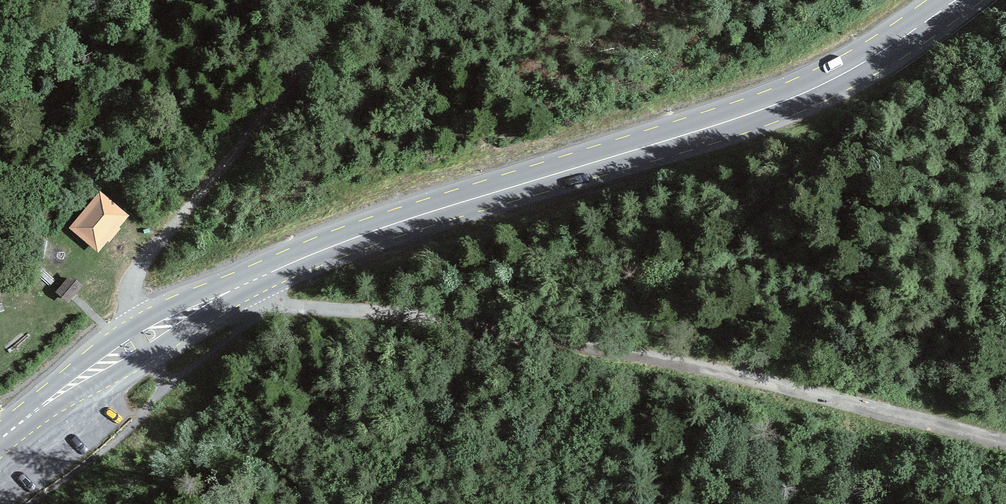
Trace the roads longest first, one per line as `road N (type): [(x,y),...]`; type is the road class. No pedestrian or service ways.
road 1 (secondary): [(0,440),(138,340),(221,295),(428,212),(804,93),(953,0)]
road 2 (track): [(1005,434),(802,383),(406,312),(221,295)]
road 3 (track): [(138,340),(134,277),(153,243),(352,0)]

